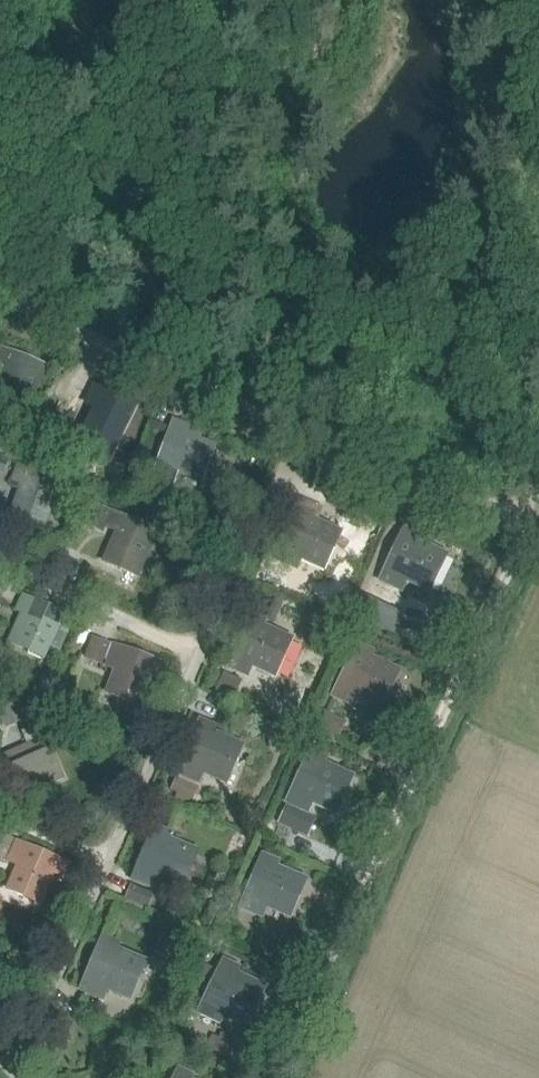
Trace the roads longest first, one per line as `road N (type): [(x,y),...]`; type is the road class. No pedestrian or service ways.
road 1 (residential): [(280,1077),(535,503),(479,508),(295,434)]
road 2 (residential): [(295,434),(0,299)]
road 3 (residential): [(200,654),(295,434)]
road 4 (residential): [(16,1068),(110,856)]
road 5 (residential): [(110,856),(200,654)]
road 6 (residential): [(0,563),(200,654)]
road 7 (residential): [(0,804),(110,856)]

